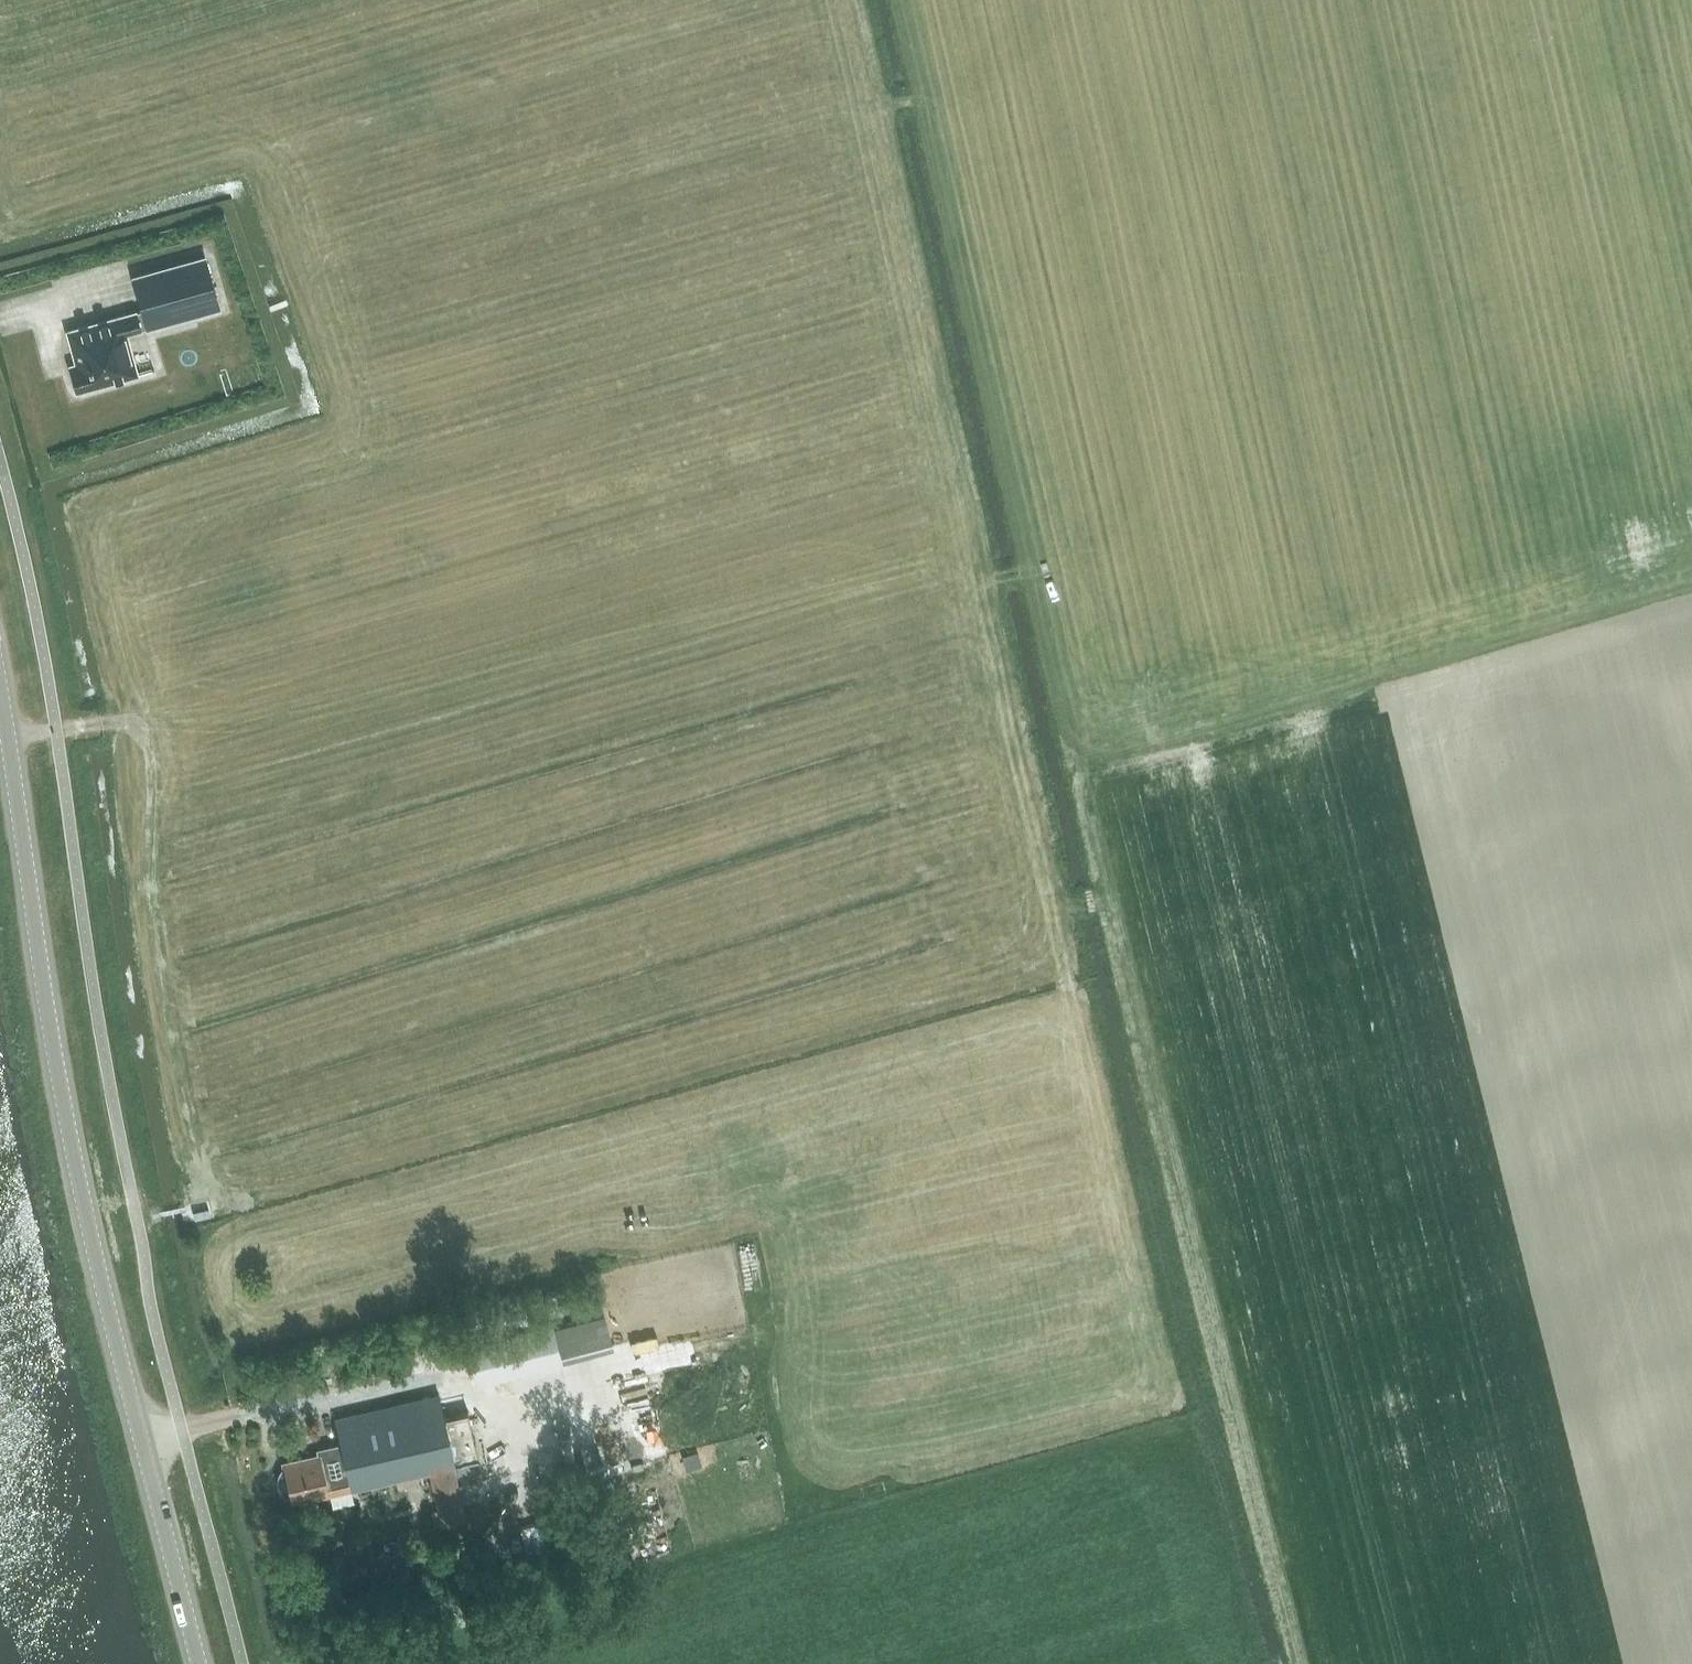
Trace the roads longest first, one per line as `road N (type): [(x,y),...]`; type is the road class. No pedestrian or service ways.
road 1 (secondary): [(201,1663),(92,1235),(0,703)]

